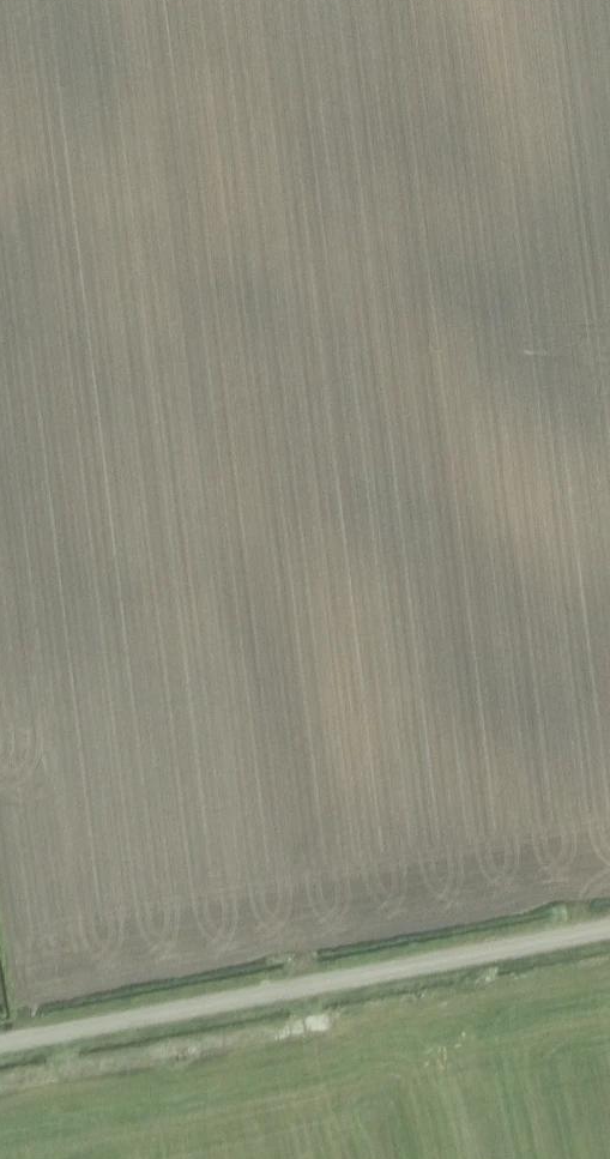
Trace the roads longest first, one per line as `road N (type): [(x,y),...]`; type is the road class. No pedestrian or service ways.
road 1 (unclassified): [(609,918),(0,1018)]

